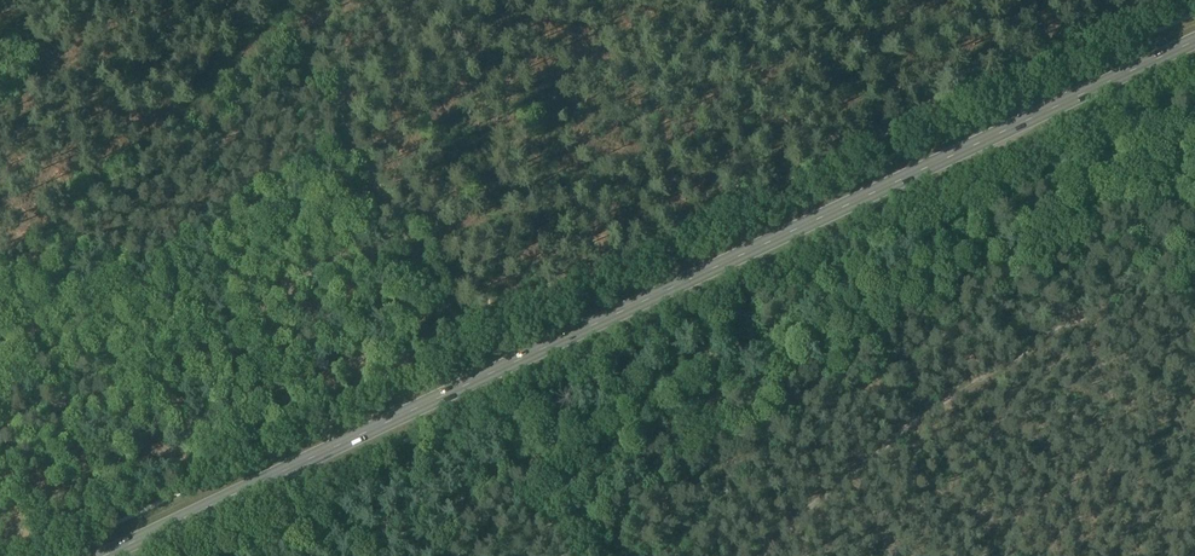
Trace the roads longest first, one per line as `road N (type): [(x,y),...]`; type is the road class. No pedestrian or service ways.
road 1 (secondary): [(103,555),(1194,43)]
road 2 (track): [(1158,0),(460,335)]
road 3 (track): [(656,555),(785,426),(946,328),(1027,301),(1089,251),(1194,242)]
road 4 (track): [(0,435),(32,411),(140,393),(244,316),(333,263),(378,262),(426,274),(460,335)]
road 5 (track): [(460,335),(608,555)]

